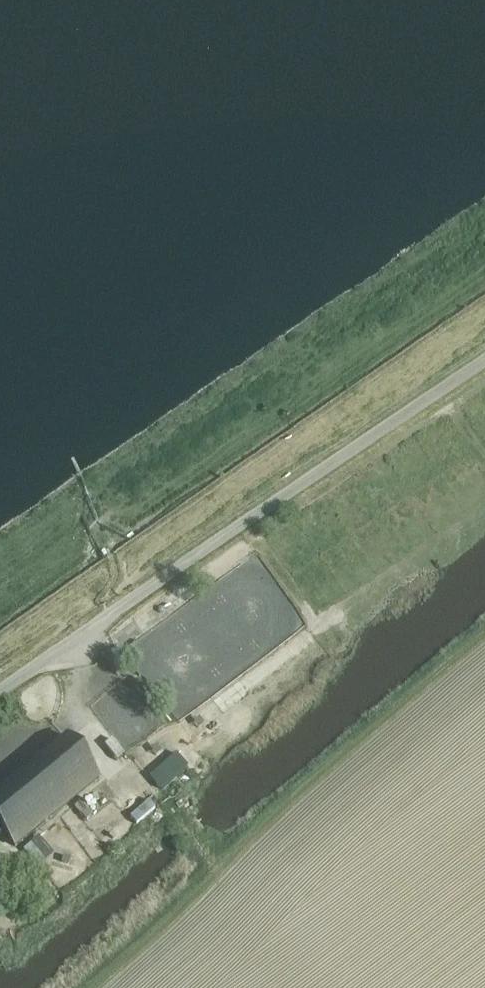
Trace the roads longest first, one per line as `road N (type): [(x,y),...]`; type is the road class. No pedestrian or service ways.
road 1 (unclassified): [(0,688),(484,358)]

